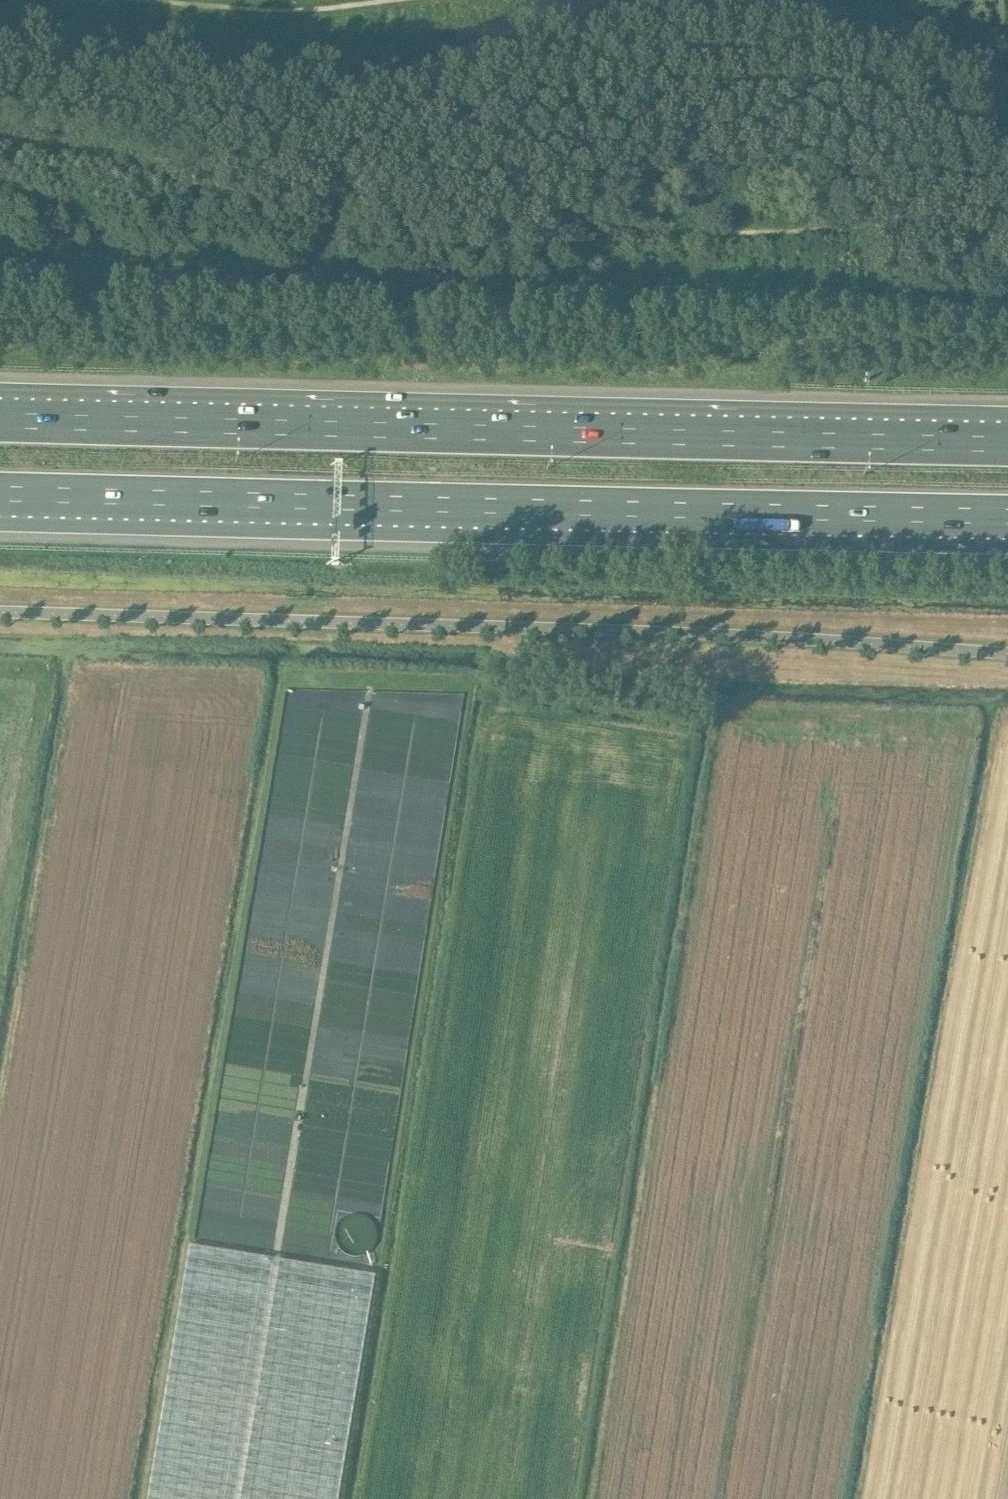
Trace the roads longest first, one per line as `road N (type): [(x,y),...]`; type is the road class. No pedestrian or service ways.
road 1 (motorway): [(1007,443),(0,419)]
road 2 (motorway): [(0,492),(1007,515)]

